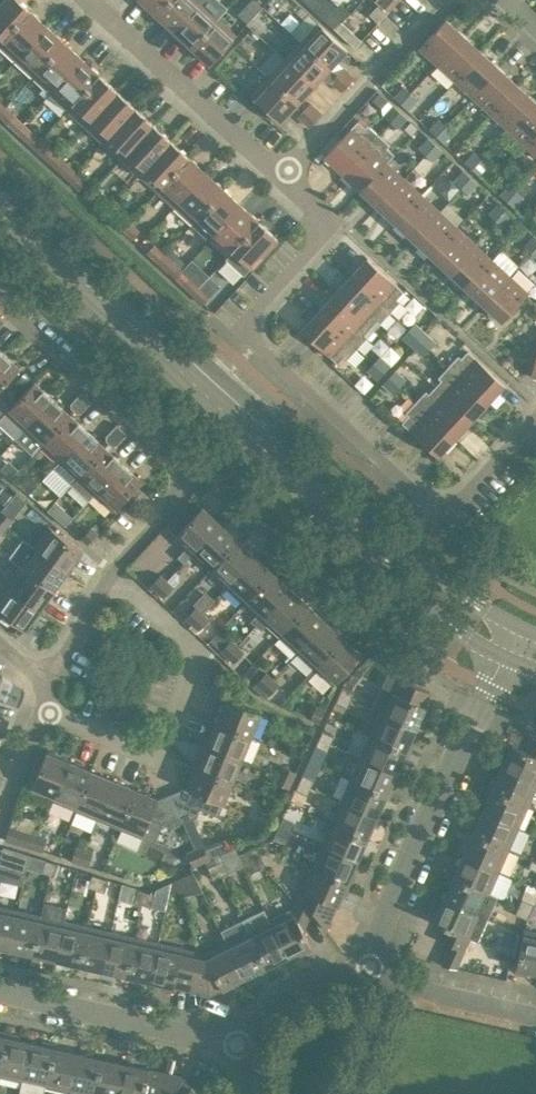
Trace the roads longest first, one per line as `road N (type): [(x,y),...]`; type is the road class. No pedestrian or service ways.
road 1 (tertiary): [(506,644),(240,424),(0,203)]
road 2 (residential): [(535,432),(452,502),(437,503),(257,344),(249,327),(254,311),(326,227),(326,213),(284,173)]
road 3 (residential): [(506,644),(419,831),(363,977)]
road 4 (residential): [(43,710),(121,742),(163,737),(190,672),(189,648),(111,578)]
road 5 (residential): [(0,301),(187,479)]
road 6 (residential): [(284,173),(94,0)]
road 7 (residential): [(238,1046),(0,989)]
road 8 (residential): [(284,173),(444,0)]
road 9 (residential): [(535,1018),(363,977)]
road 10 (residential): [(363,977),(279,1002),(238,1046)]
road 11 (residential): [(111,578),(48,690)]
road 12 (residential): [(111,578),(186,491),(187,479)]
road 13 (residential): [(0,824),(43,710)]

